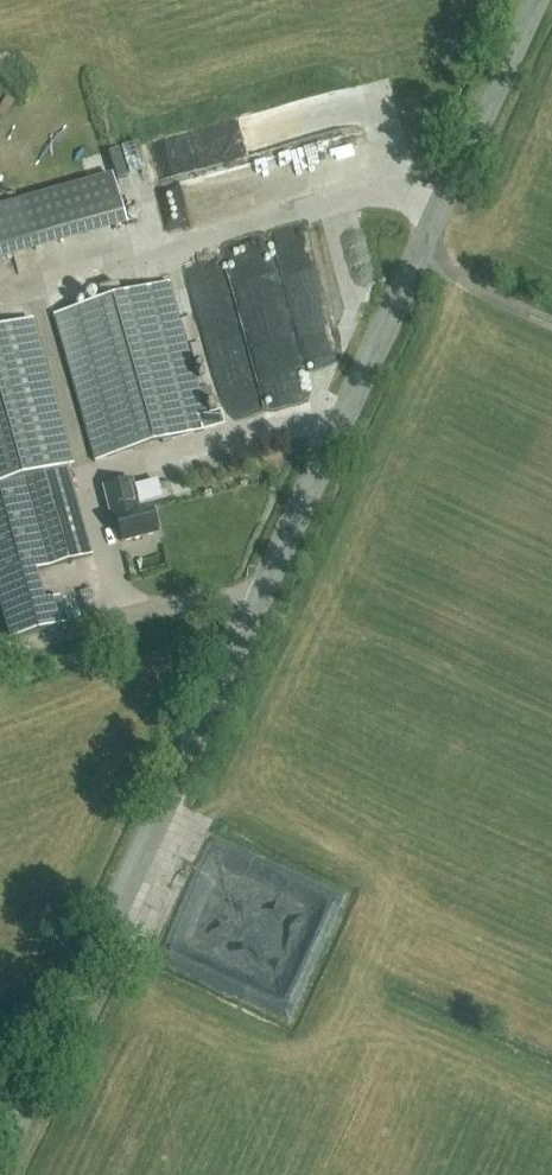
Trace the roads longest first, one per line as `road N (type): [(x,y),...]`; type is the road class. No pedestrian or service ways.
road 1 (tertiary): [(0,1159),(532,0)]
road 2 (track): [(436,211),(398,194),(360,192),(0,295)]
road 3 (track): [(0,659),(188,602),(258,602)]

